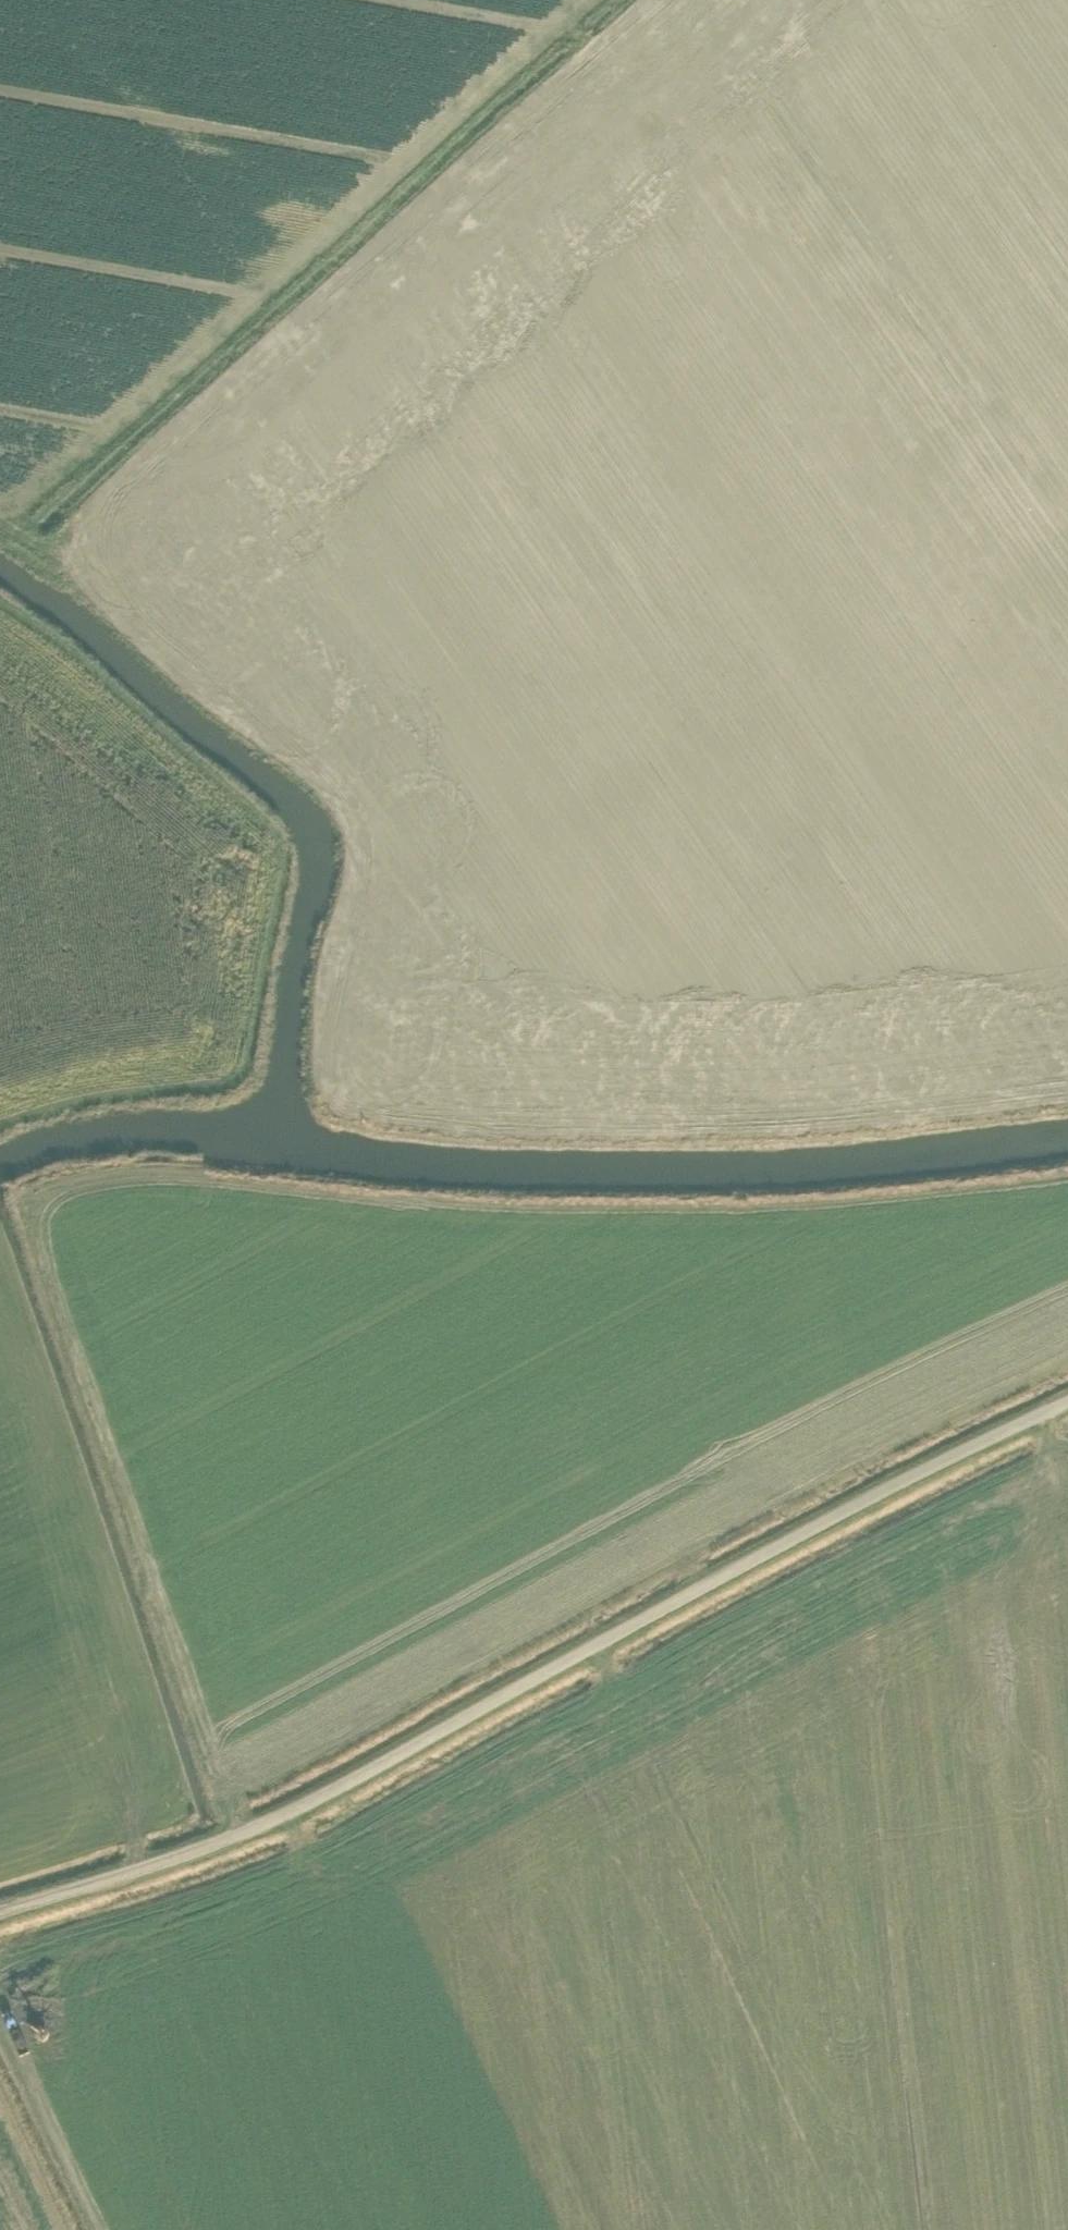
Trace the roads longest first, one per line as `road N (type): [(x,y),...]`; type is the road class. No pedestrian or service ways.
road 1 (unclassified): [(0,1915),(176,1858),(321,1797),(768,1554),(1067,1404)]

